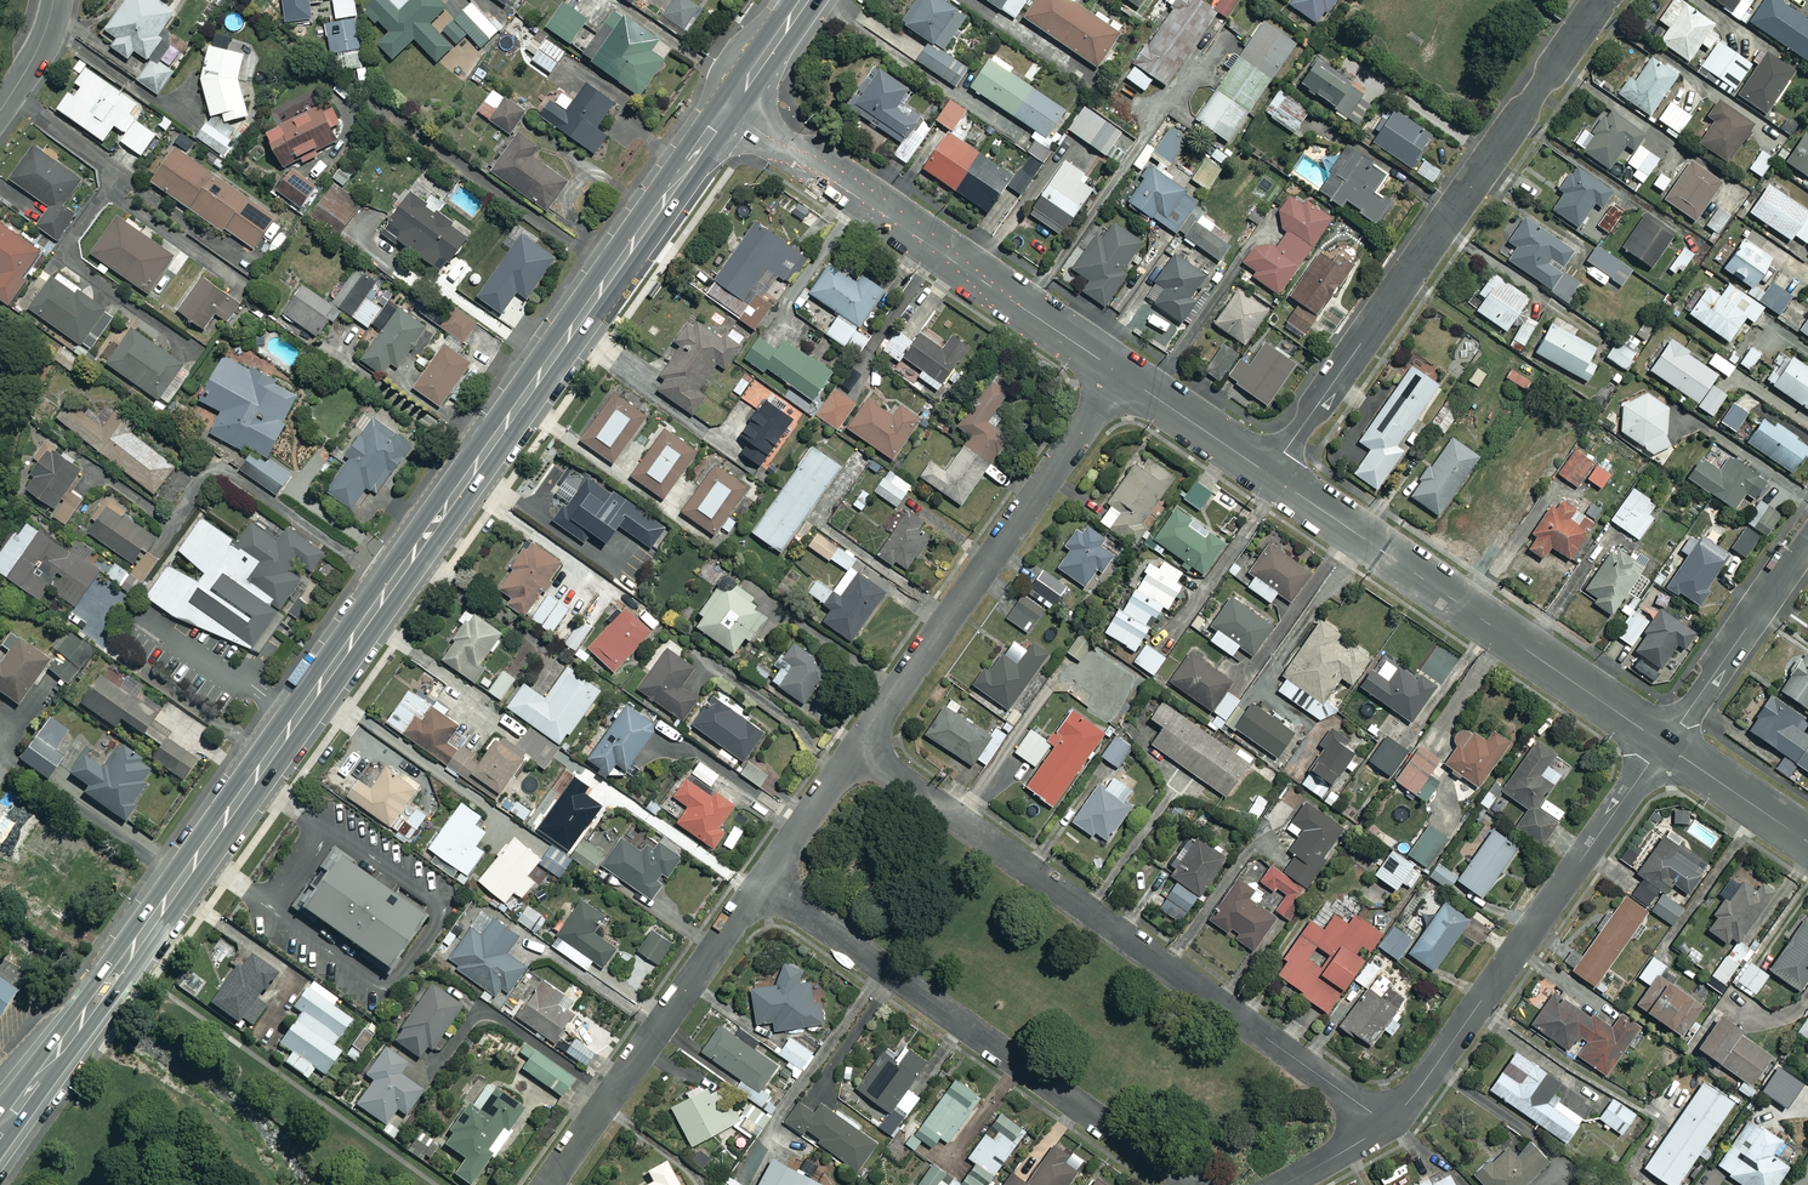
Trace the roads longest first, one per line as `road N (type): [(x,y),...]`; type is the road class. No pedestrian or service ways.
road 1 (secondary): [(727,109),(0,1132)]
road 2 (residential): [(856,752),(1387,1123)]
road 3 (residential): [(1269,473),(1601,0)]
road 4 (residential): [(763,882),(1183,1184)]
road 5 (residential): [(1664,743),(1269,473)]
road 6 (residential): [(1121,374),(727,109)]
road 7 (residential): [(1387,1123),(1664,743)]
road 8 (residential): [(856,752),(1121,374)]
road 9 (residential): [(546,1184),(763,882)]
road 10 (residential): [(1807,538),(1664,743)]
road 11 (residential): [(1269,473),(1121,374)]
road 12 (residential): [(1807,842),(1664,743)]
road 13 (residential): [(763,882),(856,752)]
road 14 (secondary): [(804,0),(727,109)]
road 15 (residential): [(53,0),(35,55),(0,111)]
road 16 (residential): [(1284,1184),(1387,1123)]

